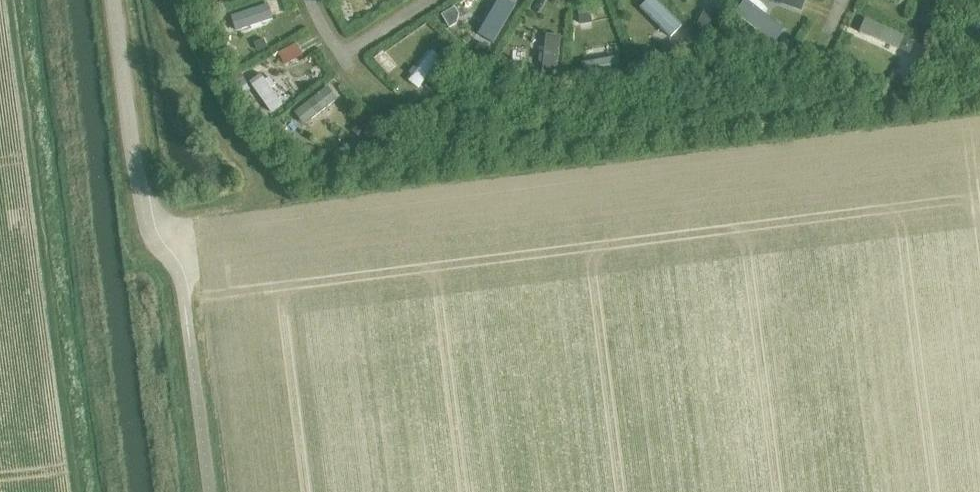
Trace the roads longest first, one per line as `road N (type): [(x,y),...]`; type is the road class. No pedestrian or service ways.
road 1 (track): [(112,0),(137,175),(155,244)]

